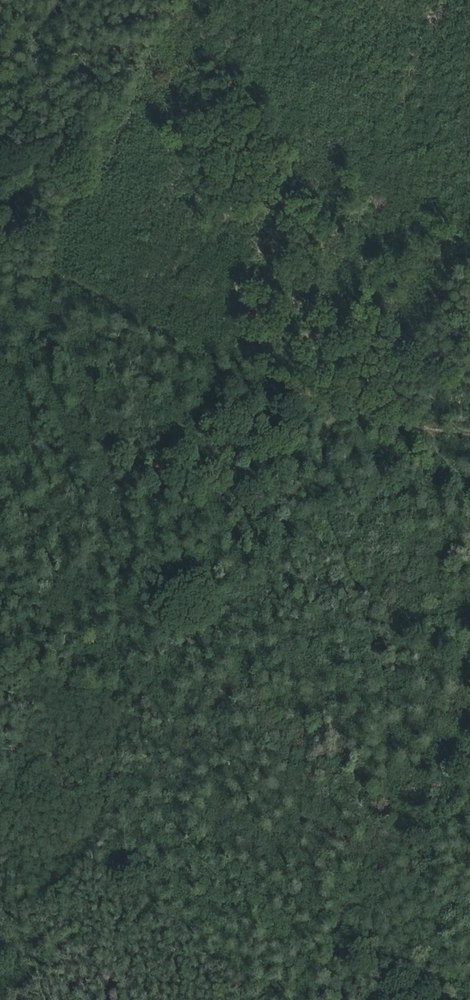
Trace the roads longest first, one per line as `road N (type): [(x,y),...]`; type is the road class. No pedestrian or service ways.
road 1 (track): [(0,254),(274,379),(388,423),(469,435)]

